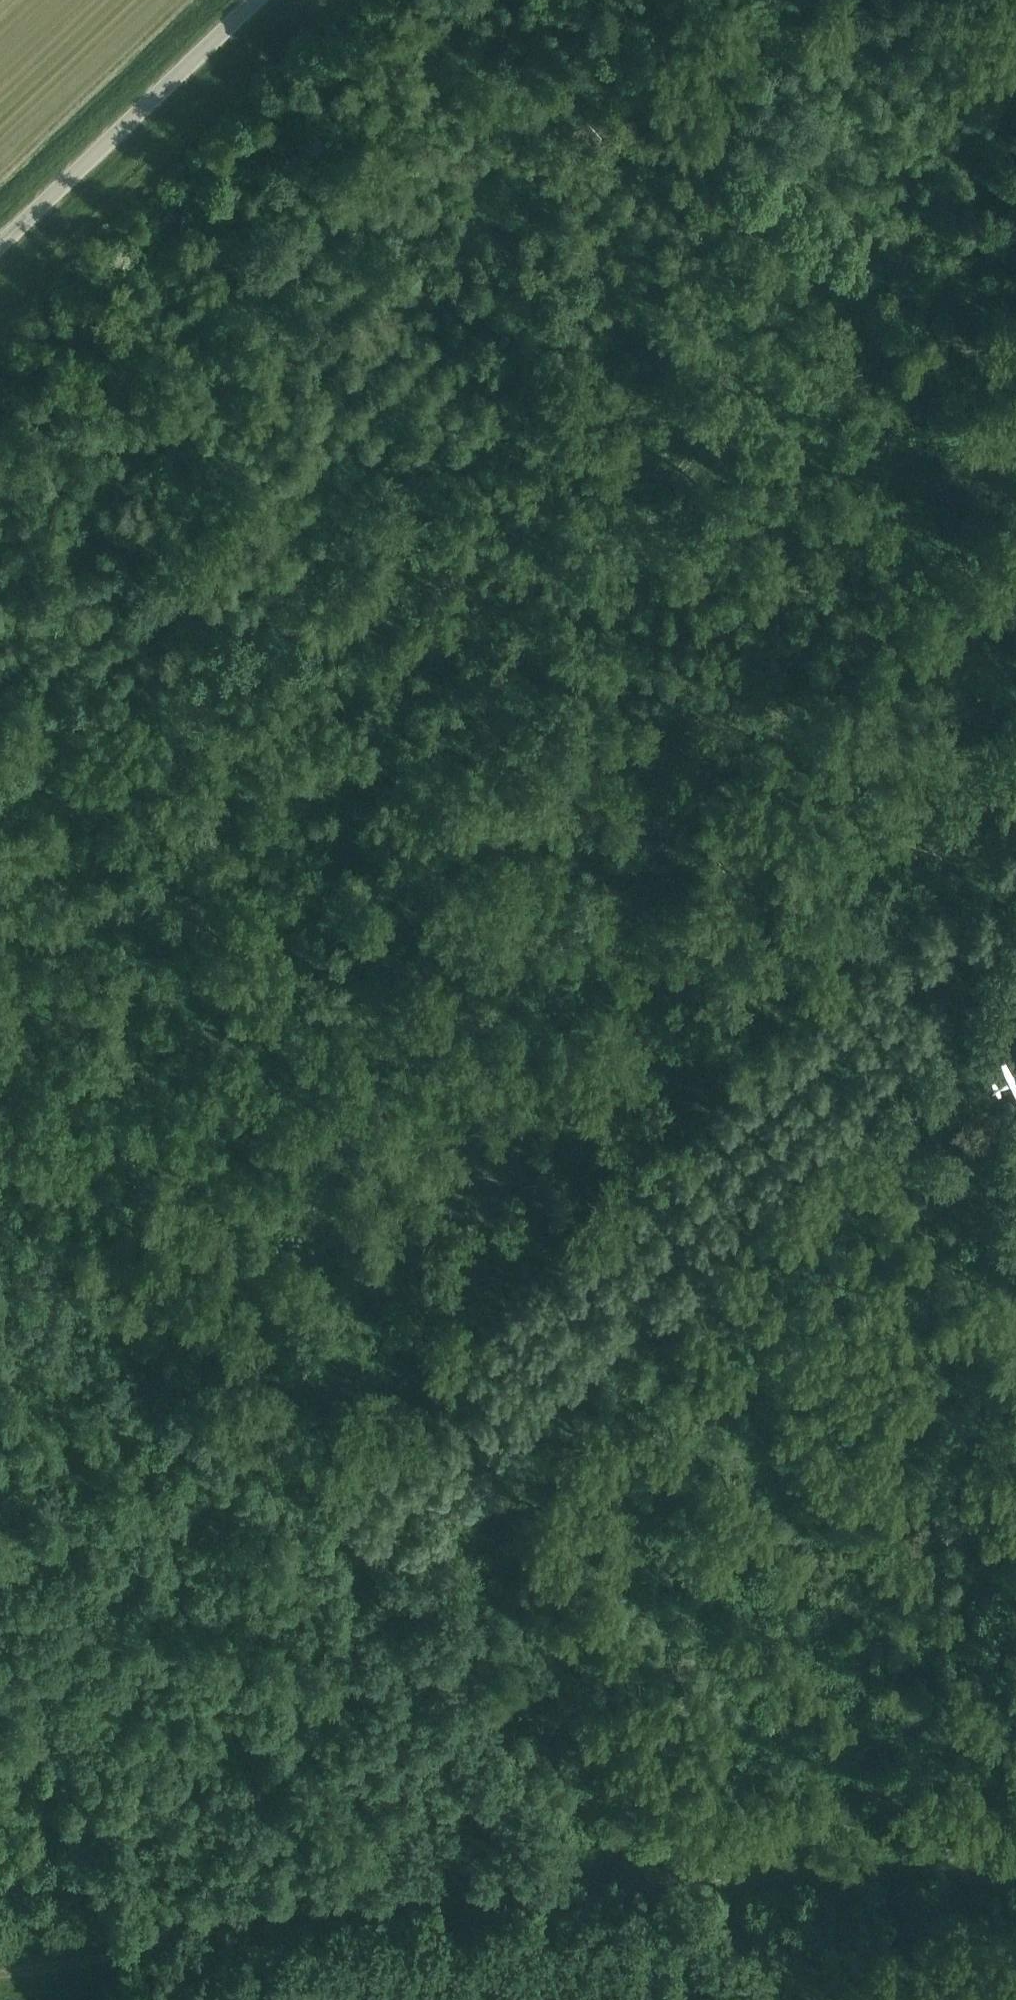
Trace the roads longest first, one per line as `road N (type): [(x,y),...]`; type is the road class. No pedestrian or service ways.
road 1 (track): [(1015,1868),(393,1905),(0,1969)]
road 2 (tertiary): [(0,244),(254,0)]

